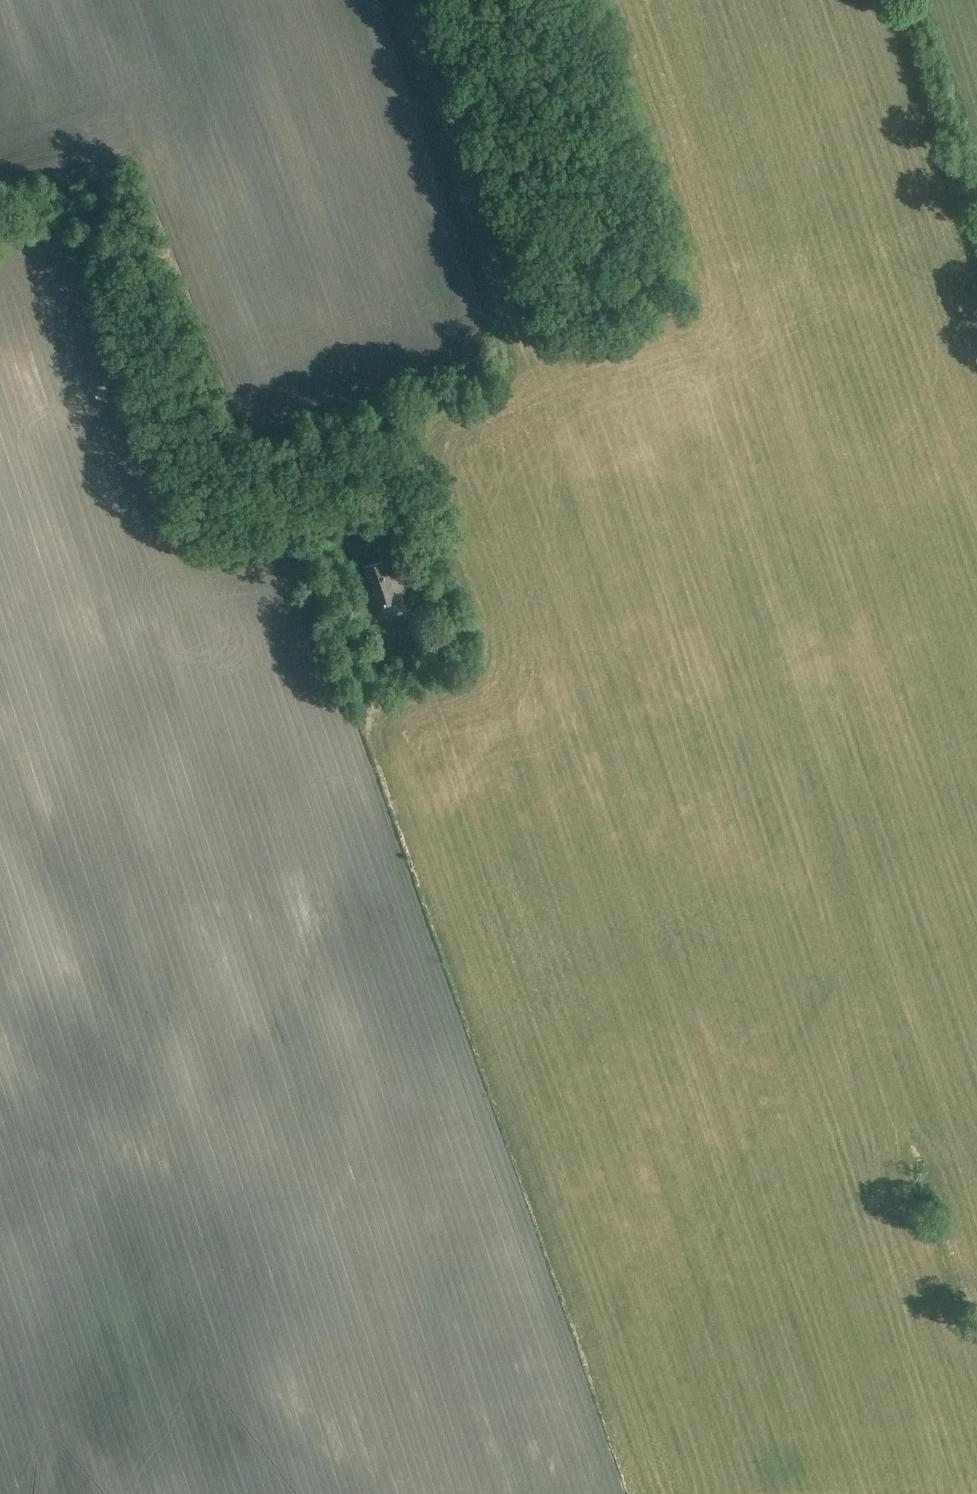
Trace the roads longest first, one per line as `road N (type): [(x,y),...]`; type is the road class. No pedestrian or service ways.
road 1 (track): [(392,0),(518,374),(487,418),(452,445),(452,485),(393,521)]

